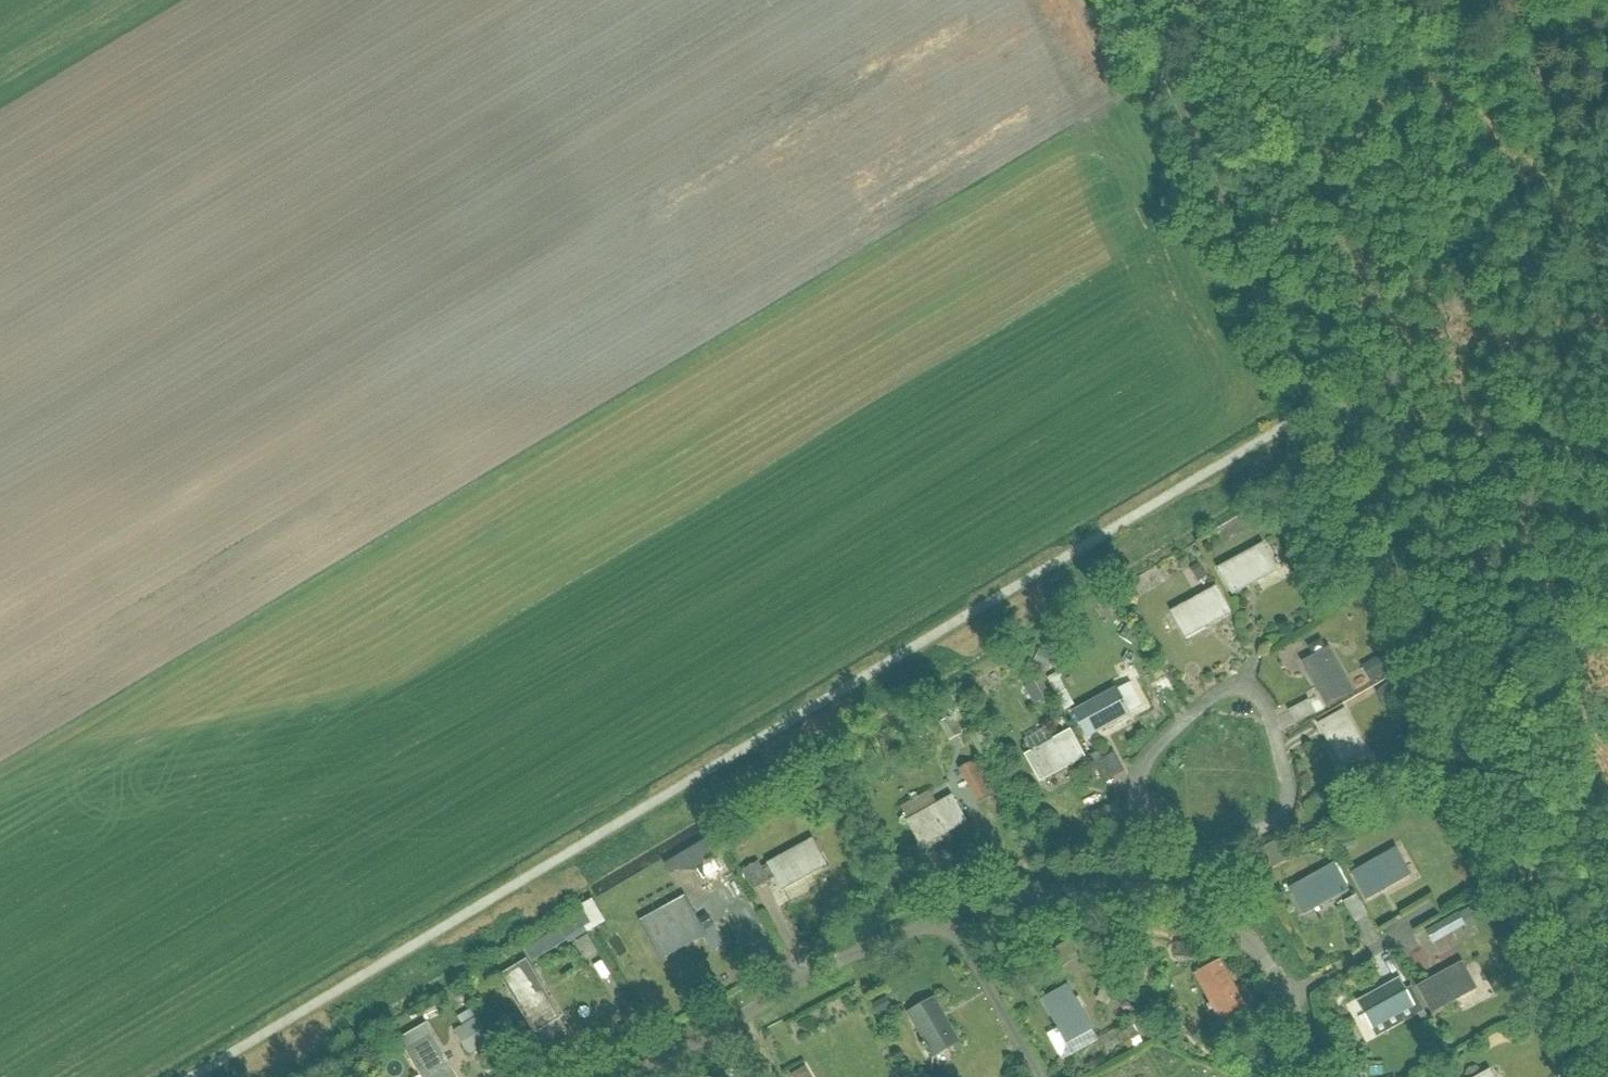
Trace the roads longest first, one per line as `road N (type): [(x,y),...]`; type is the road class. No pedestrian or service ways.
road 1 (track): [(1129,0),(1459,717)]
road 2 (residential): [(1209,860),(1273,820),(1288,801),(1265,705),(1248,689),(1229,689),(1195,711),(1150,756),(1140,789),(1157,820),(1191,846)]
road 3 (residential): [(952,917),(844,960),(632,1076)]
road 4 (track): [(1459,717),(1607,1034)]
road 5 (residential): [(1206,903),(1083,888),(952,917)]
road 6 (residential): [(1040,1076),(952,917)]
road 7 (residential): [(1282,999),(1253,941),(1206,903)]

